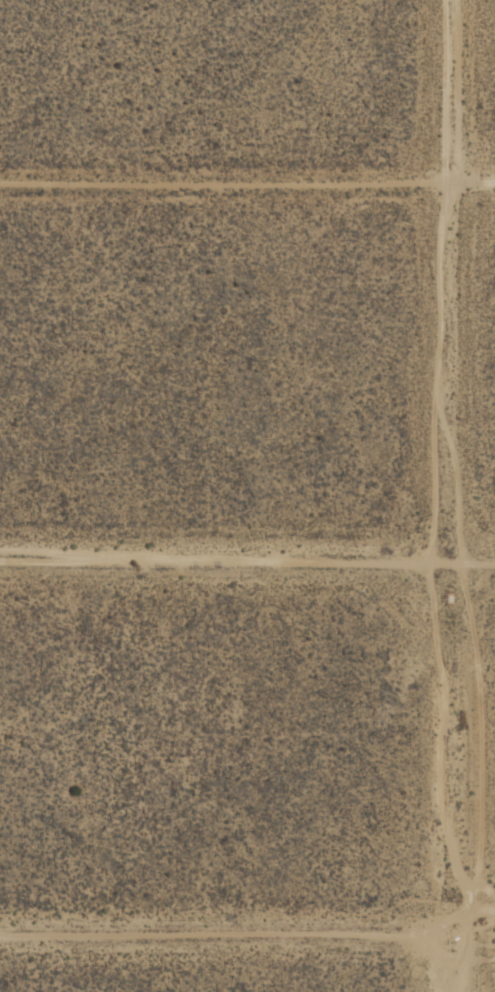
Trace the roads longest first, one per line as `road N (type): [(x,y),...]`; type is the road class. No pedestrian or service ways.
road 1 (track): [(466,0),(461,991)]
road 2 (track): [(494,562),(0,560)]
road 3 (track): [(494,183),(0,183)]
road 4 (track): [(494,934),(0,934)]

